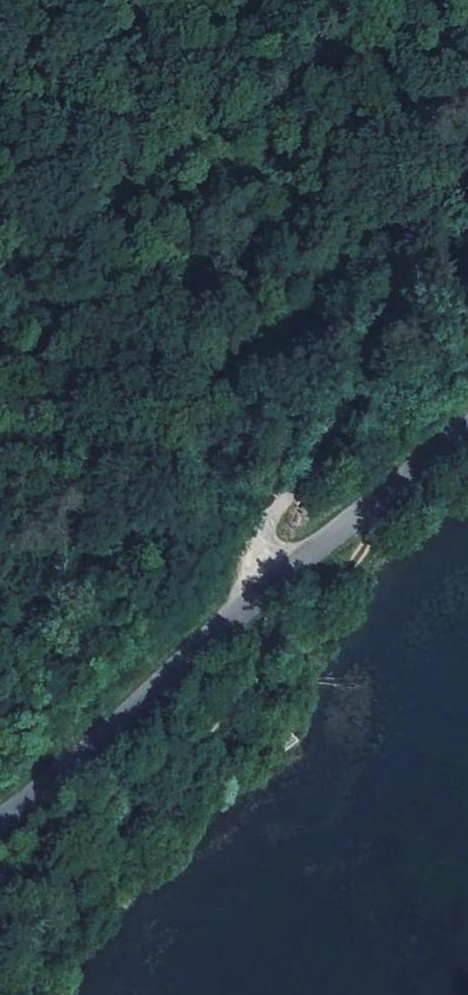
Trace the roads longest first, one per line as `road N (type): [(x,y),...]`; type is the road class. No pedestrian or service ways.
road 1 (tertiary): [(0,821),(269,588),(467,432)]
road 2 (track): [(269,588),(261,549),(268,515),(467,173)]
road 3 (track): [(257,682),(387,515),(378,503)]
road 4 (track): [(154,457),(0,445)]
road 5 (track): [(154,457),(231,439),(303,457)]

